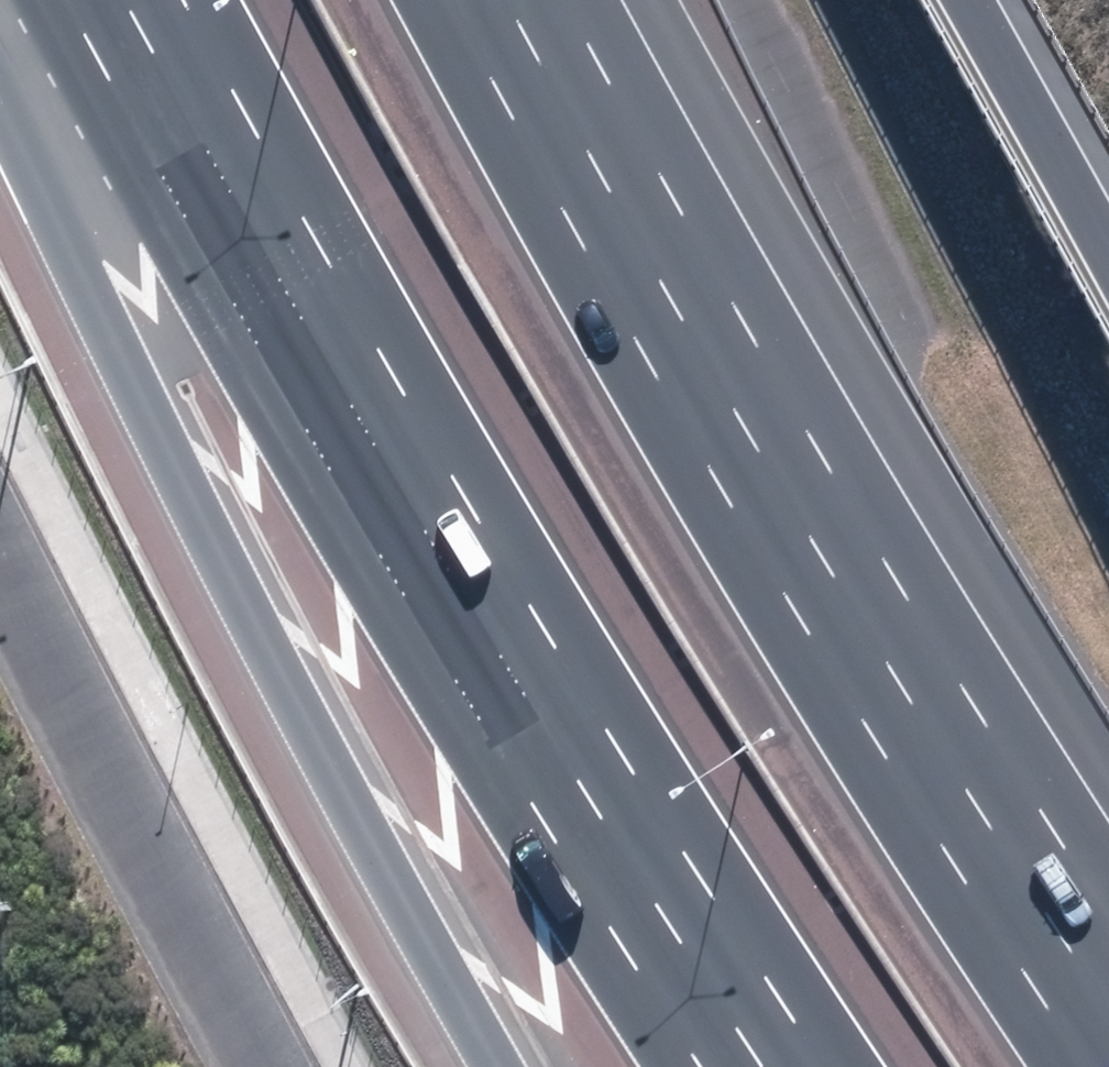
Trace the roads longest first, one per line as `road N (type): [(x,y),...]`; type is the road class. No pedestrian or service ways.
road 1 (motorway): [(767,1066),(590,796),(296,300),(135,0)]
road 2 (motorway): [(512,0),(608,182),(942,749),(1108,1004)]
road 3 (motorway): [(497,1066),(279,672),(59,226),(0,24)]
road 4 (motorway): [(1003,0),(1108,189)]

